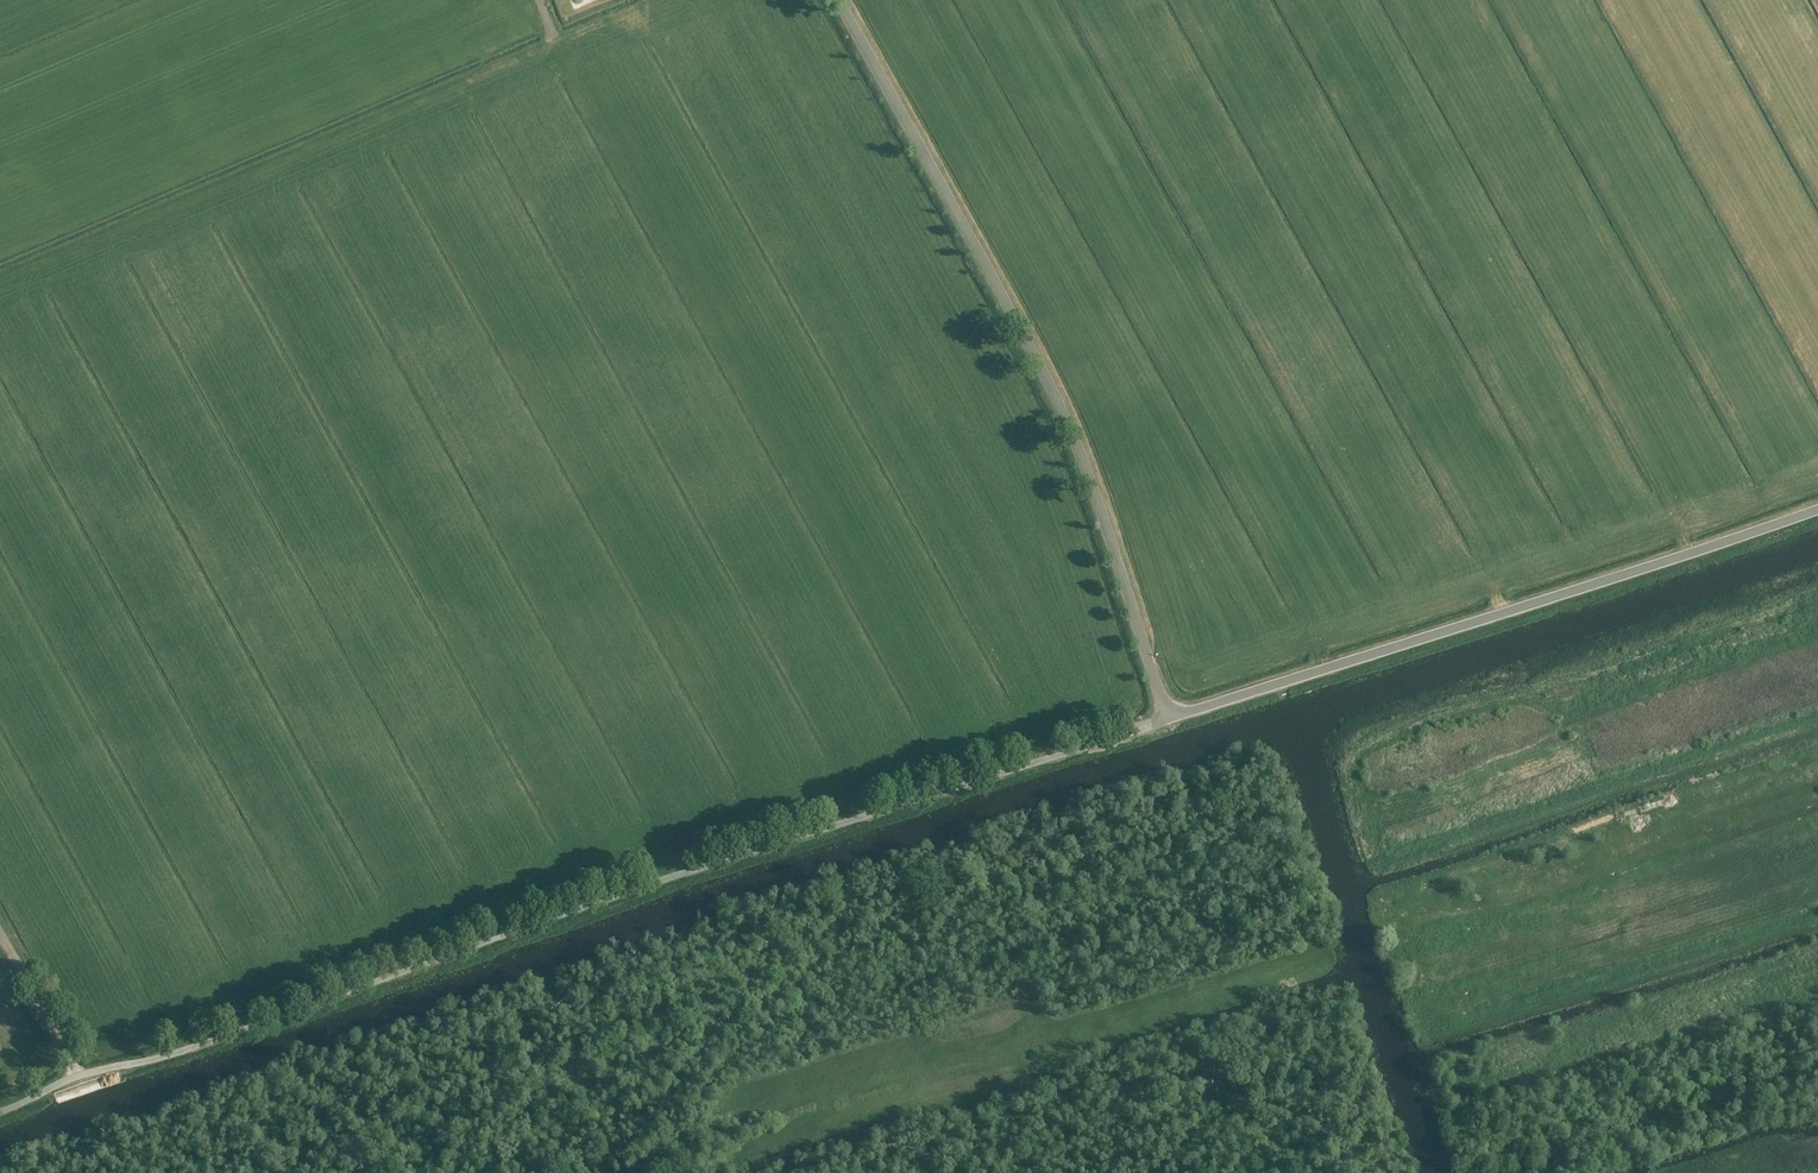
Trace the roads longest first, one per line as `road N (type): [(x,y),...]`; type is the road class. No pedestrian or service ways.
road 1 (unclassified): [(1172,712),(1161,701),(1066,422),(837,0)]
road 2 (unclassified): [(1172,712),(1817,510)]

